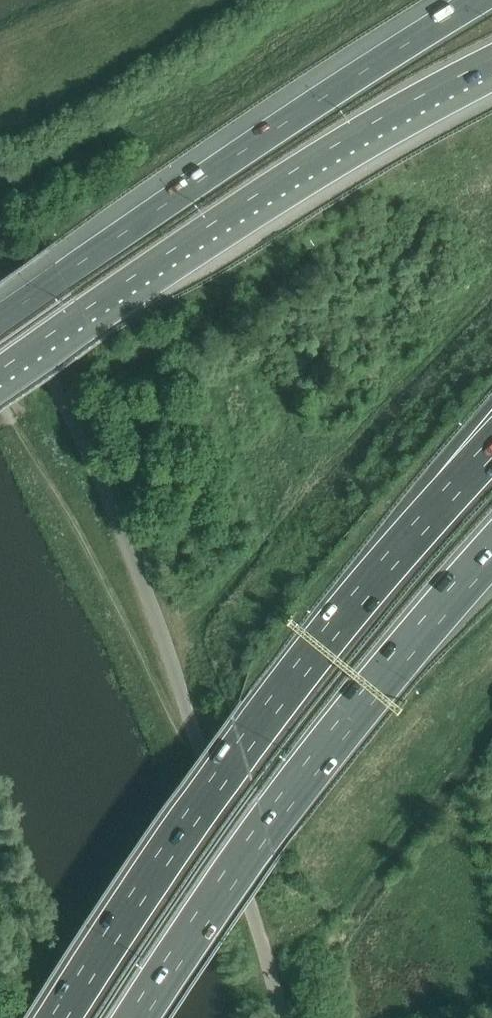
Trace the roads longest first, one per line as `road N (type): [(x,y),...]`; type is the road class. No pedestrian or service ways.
road 1 (motorway): [(491,446),(375,575),(242,747),(58,1017)]
road 2 (motorway): [(136,1017),(267,826),(491,551)]
road 3 (motorway): [(0,367),(249,199),(491,59)]
road 4 (motorway): [(474,0),(0,315)]
road 5 (track): [(0,868),(46,1017)]

